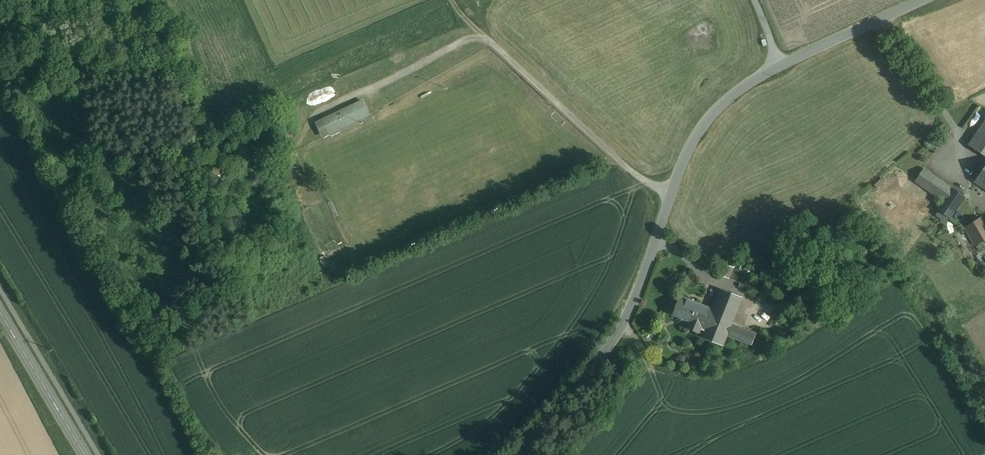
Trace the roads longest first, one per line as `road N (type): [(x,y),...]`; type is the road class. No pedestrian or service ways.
road 1 (unclassified): [(920,0),(764,73),(717,107),(667,194),(656,241),(613,341),(510,454)]
road 2 (track): [(296,137),(317,113),(481,35),(635,177),(667,194)]
road 3 (secondary): [(0,312),(85,454)]

